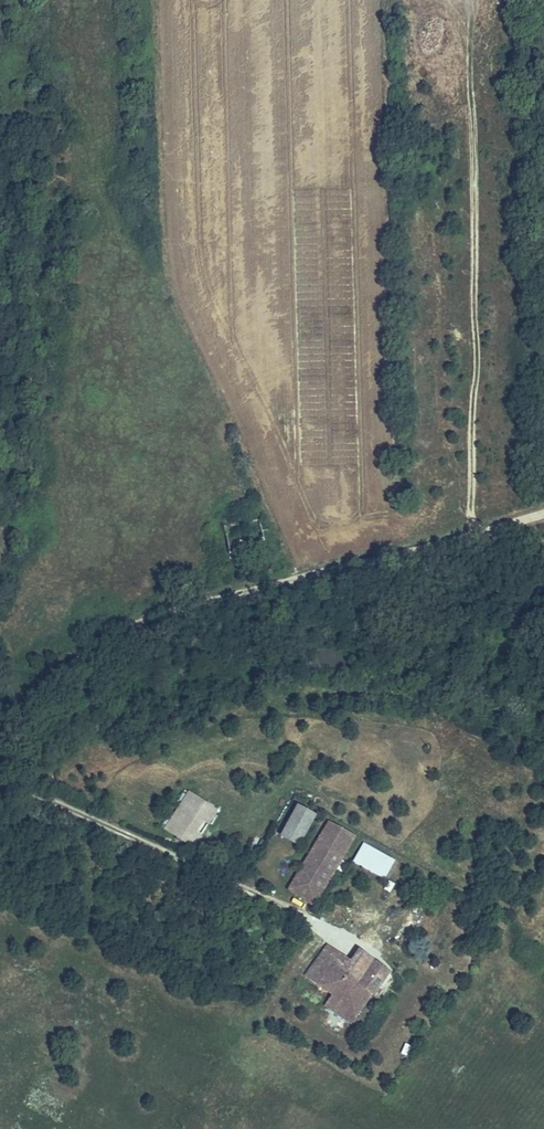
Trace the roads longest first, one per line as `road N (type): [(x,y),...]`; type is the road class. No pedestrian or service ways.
road 1 (track): [(543,511),(125,629),(71,664),(0,743)]

